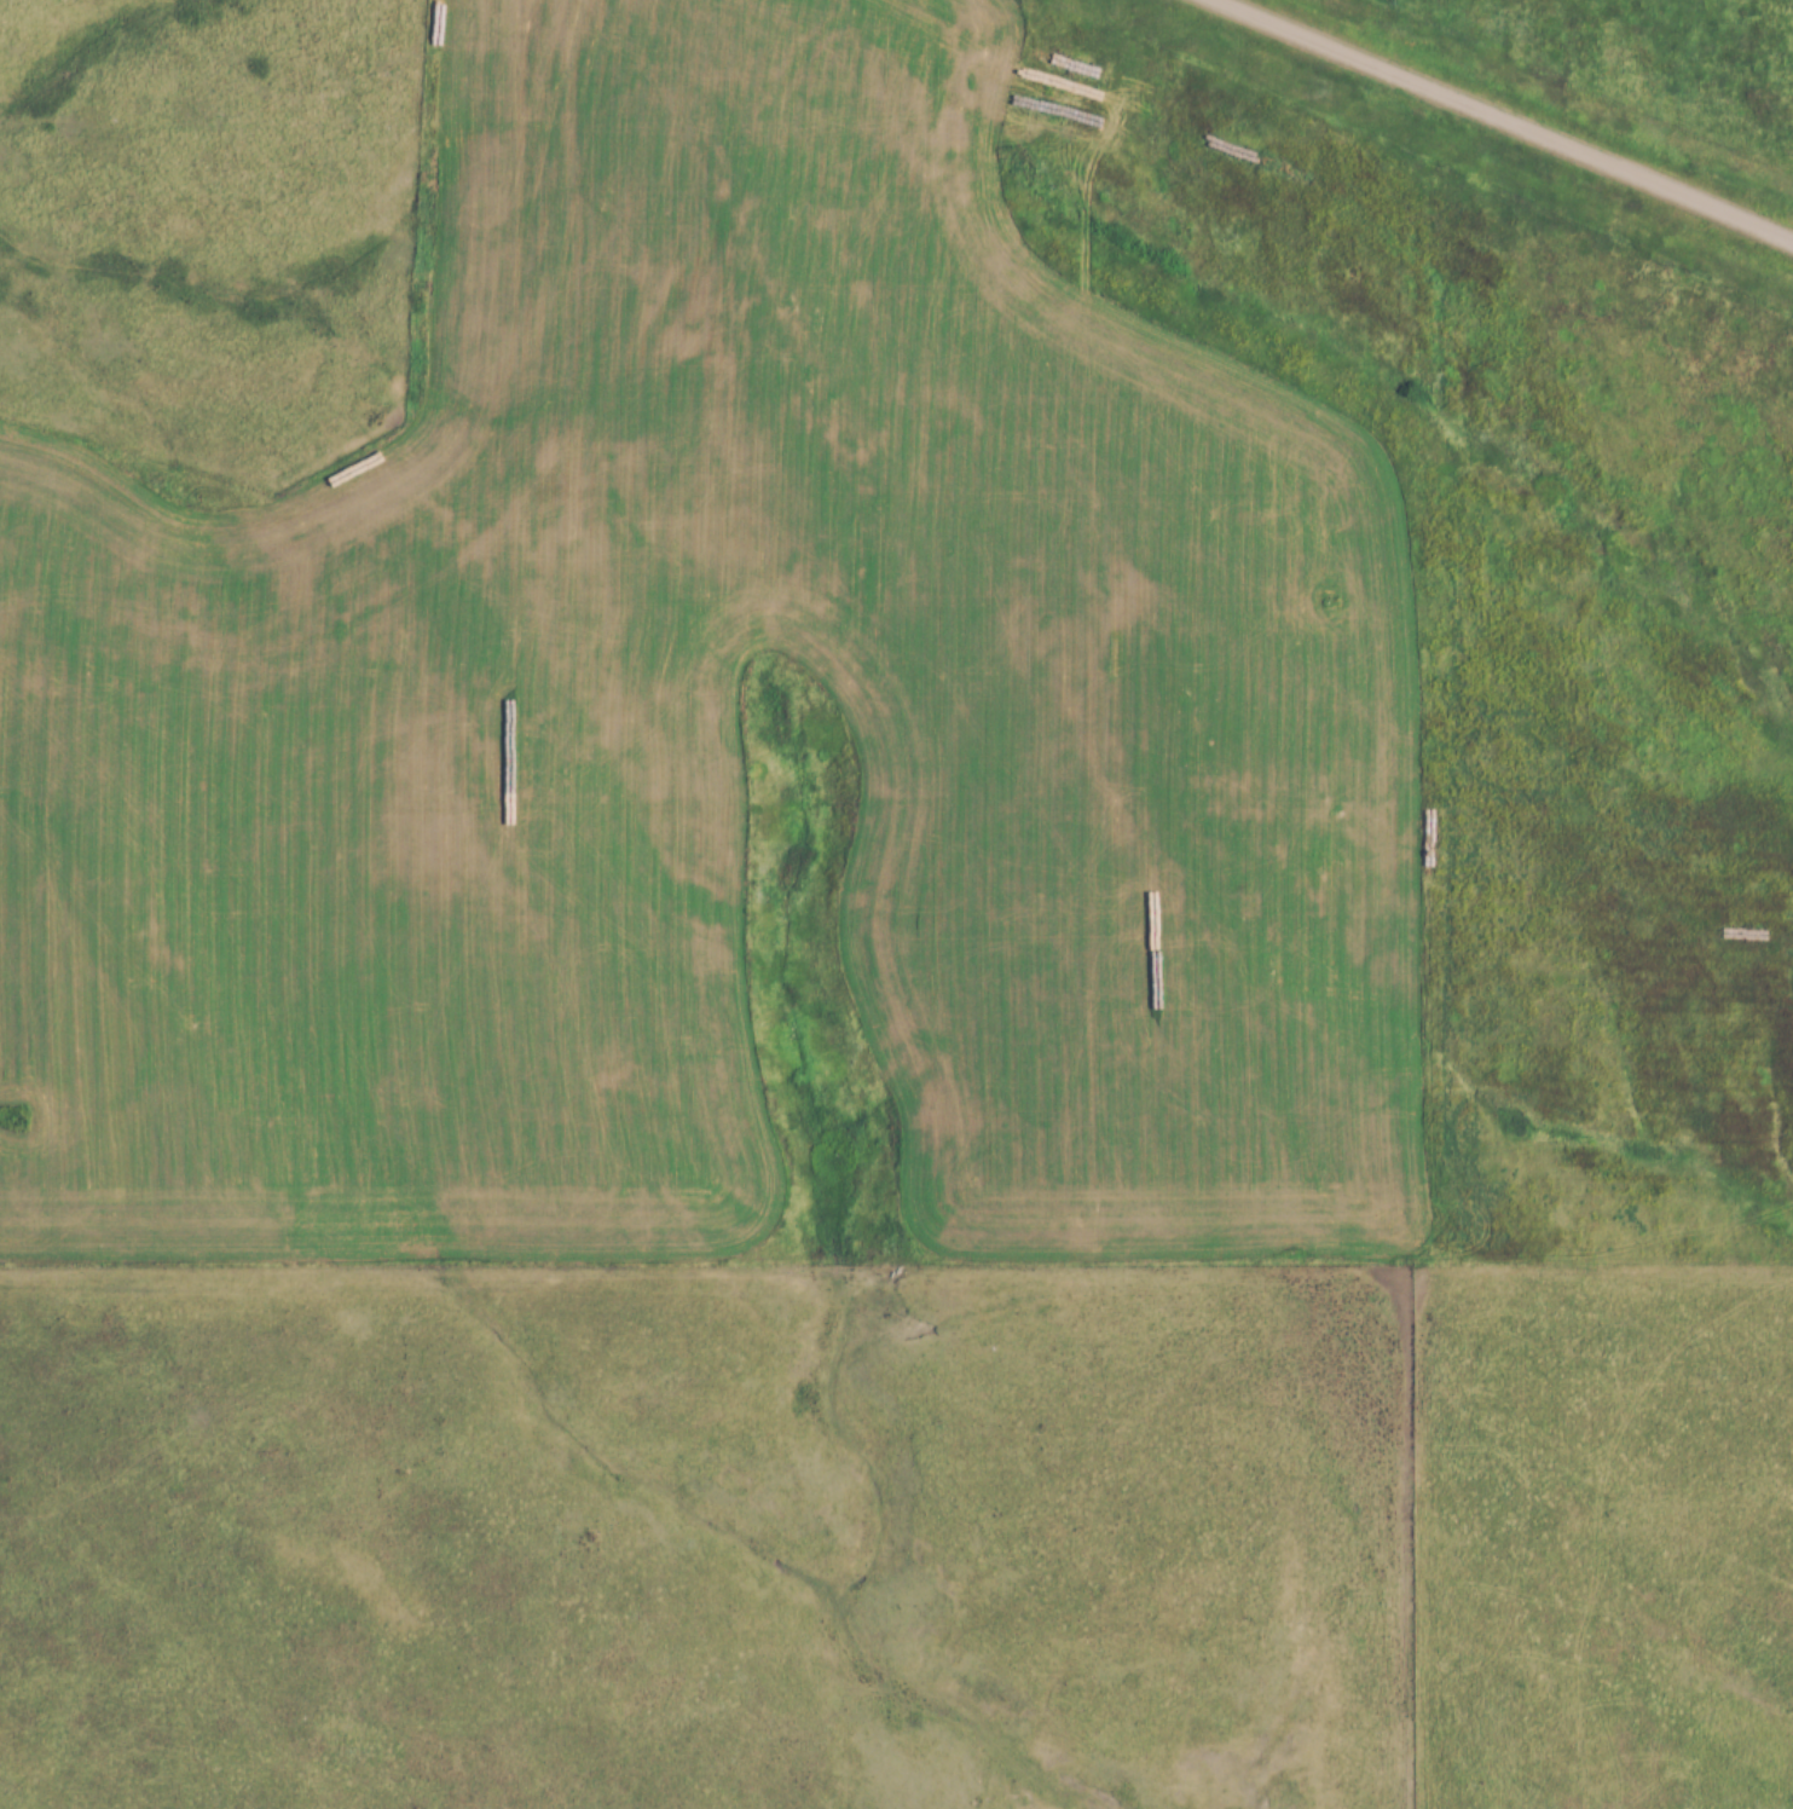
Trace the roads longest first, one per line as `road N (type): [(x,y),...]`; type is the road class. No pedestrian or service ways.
road 1 (residential): [(1212,0),(1792,247)]

